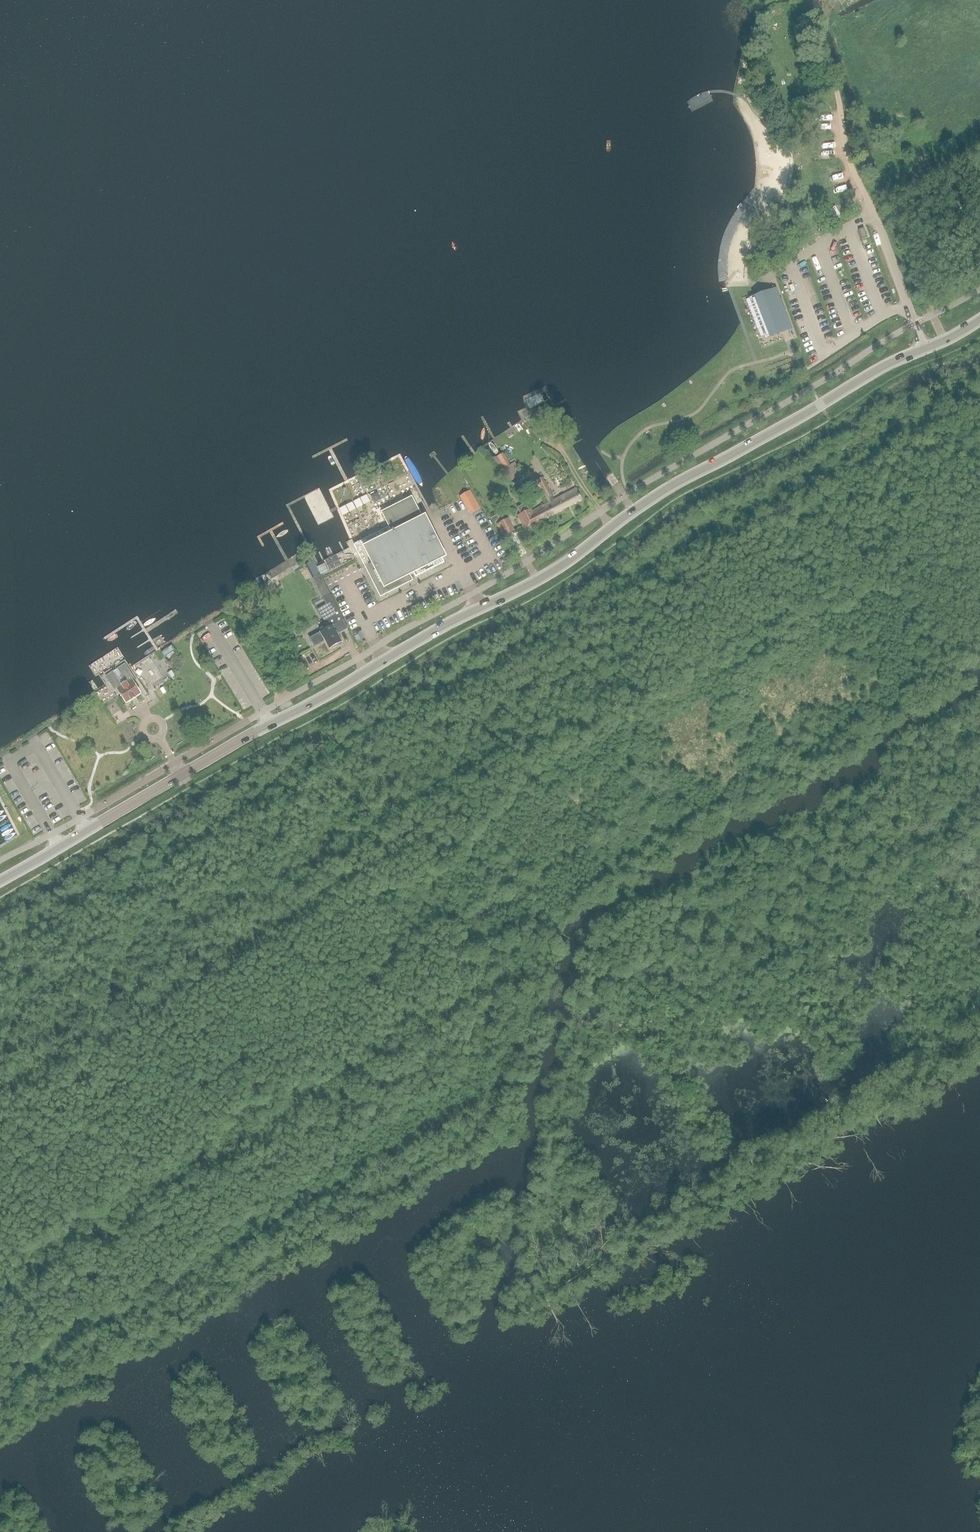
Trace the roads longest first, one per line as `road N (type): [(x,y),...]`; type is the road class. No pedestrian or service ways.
road 1 (secondary): [(0,882),(445,625),(558,571),(624,518),(850,386),(979,321)]

